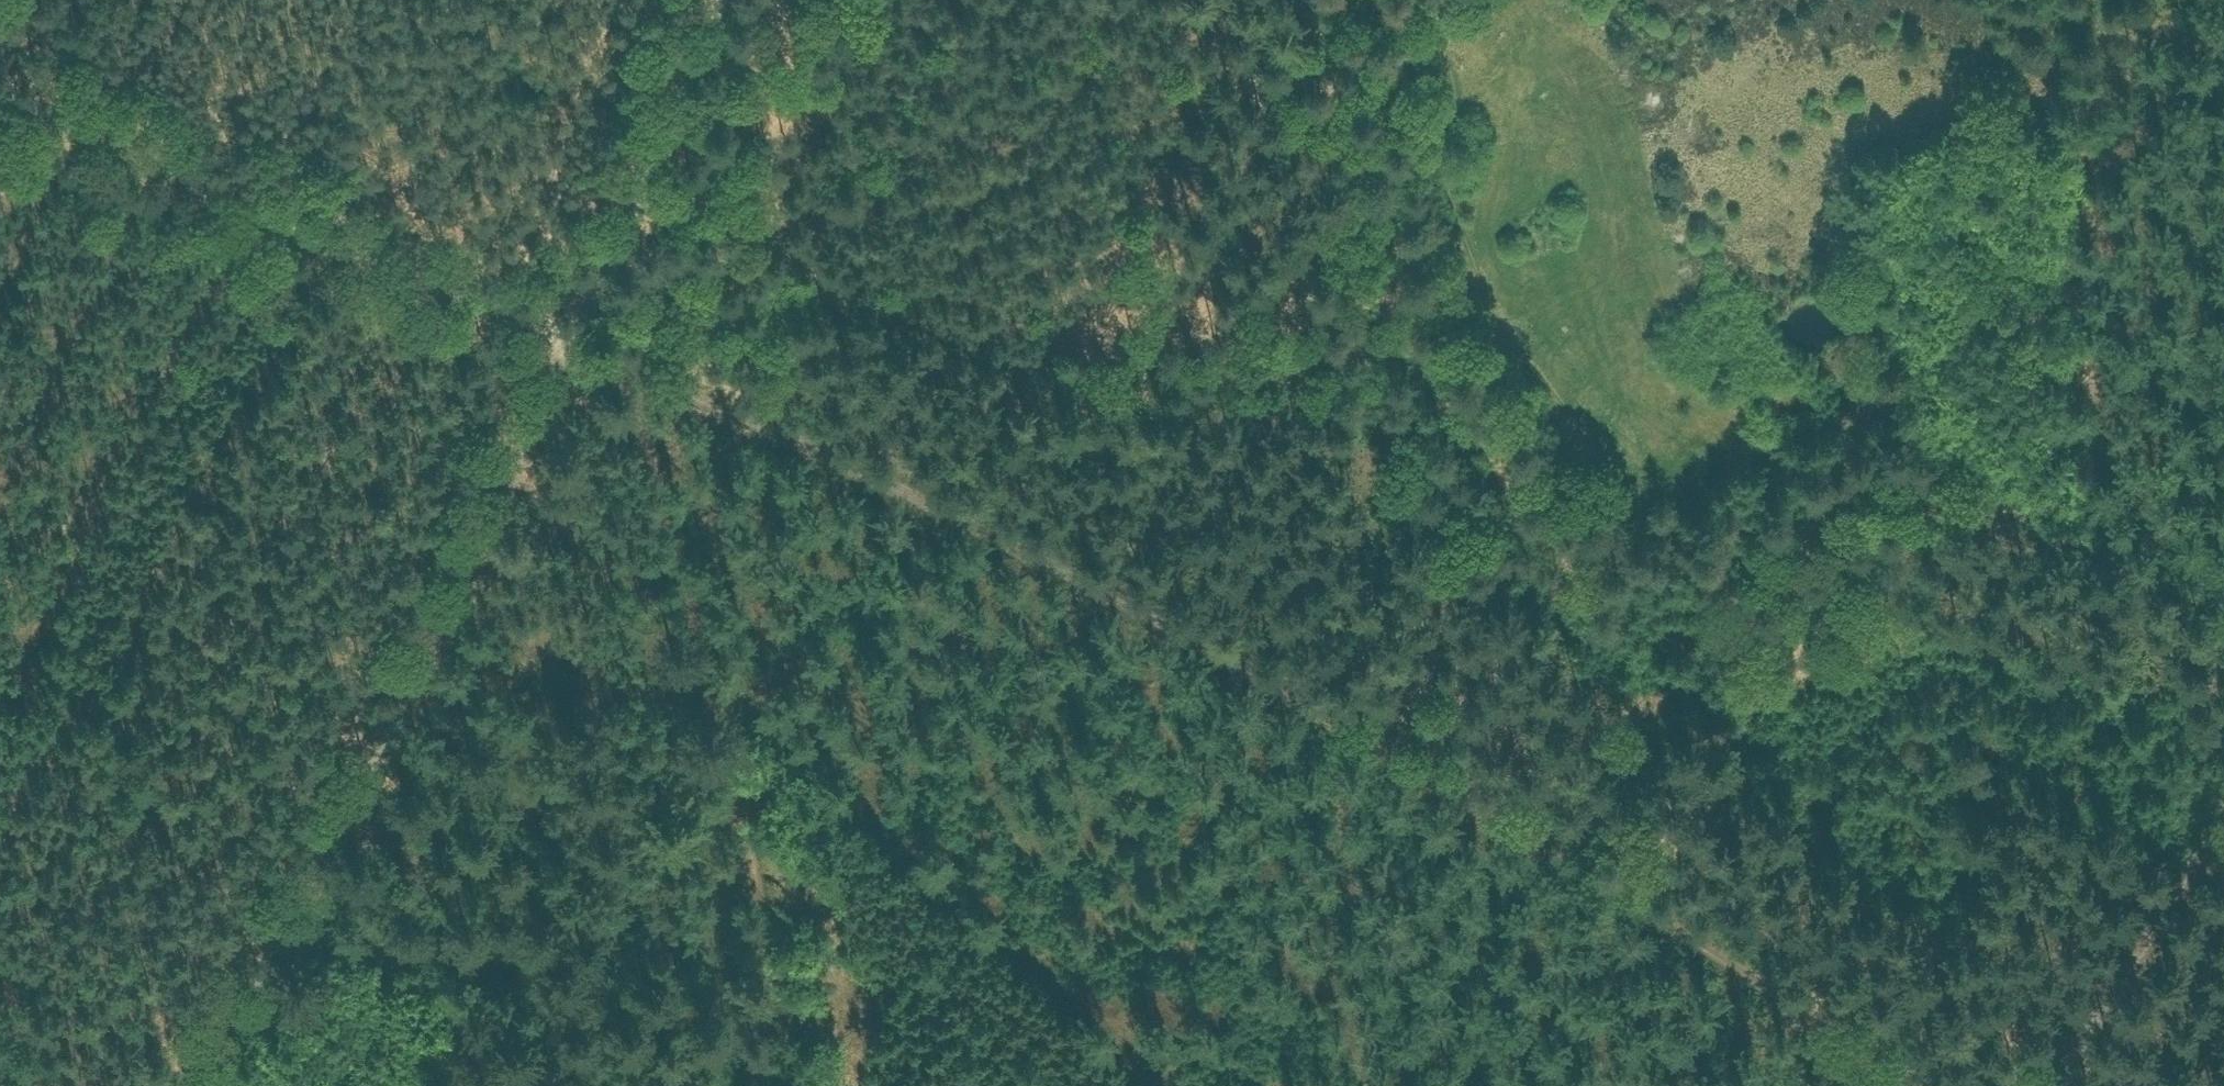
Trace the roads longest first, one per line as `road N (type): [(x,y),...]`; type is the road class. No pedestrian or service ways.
road 1 (track): [(555,320),(1156,605),(1468,777),(1791,980),(1927,1085)]
road 2 (track): [(1437,0),(1441,245),(1522,374),(1629,488),(1698,521),(1745,491),(1822,414),(1868,399),(1978,493),(2223,628)]
road 3 (track): [(555,320),(319,808),(171,1085)]
road 4 (track): [(555,320),(0,85)]
road 5 (track): [(695,0),(555,320)]
road 6 (track): [(2216,824),(2048,1085)]

